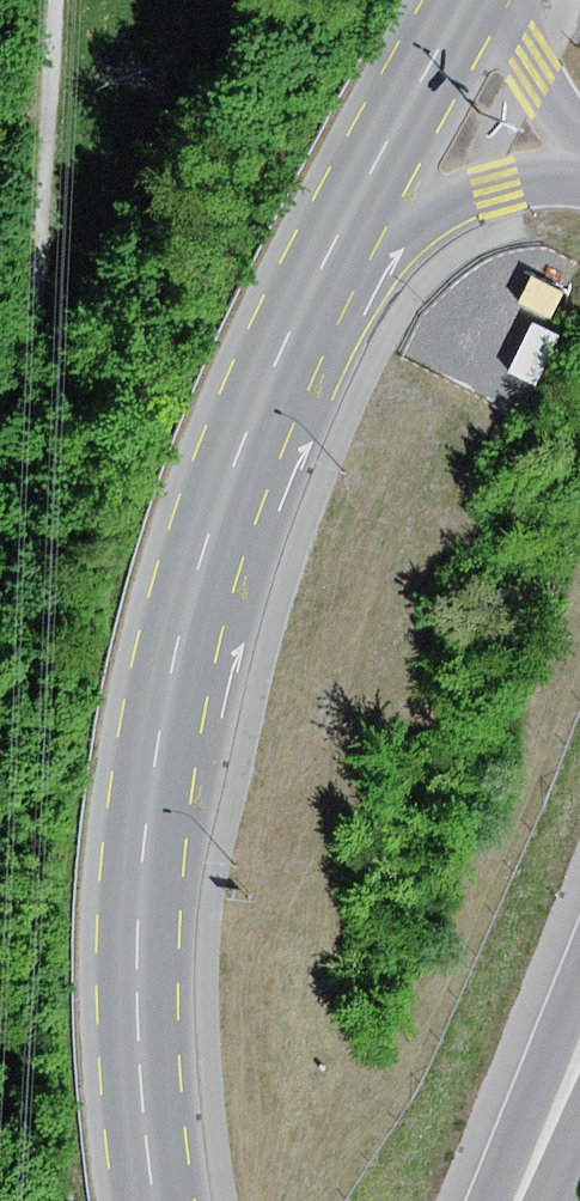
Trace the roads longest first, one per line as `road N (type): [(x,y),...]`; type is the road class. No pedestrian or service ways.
road 1 (tertiary): [(157,1200),(139,1002),(141,897),(169,692),(206,549),(261,400),(330,253)]
road 2 (tertiary): [(330,253),(466,0)]
road 3 (motorway): [(330,253),(495,184),(579,181)]
road 4 (motorway): [(579,980),(491,1200)]
road 5 (motorway): [(503,0),(533,70),(579,139)]

